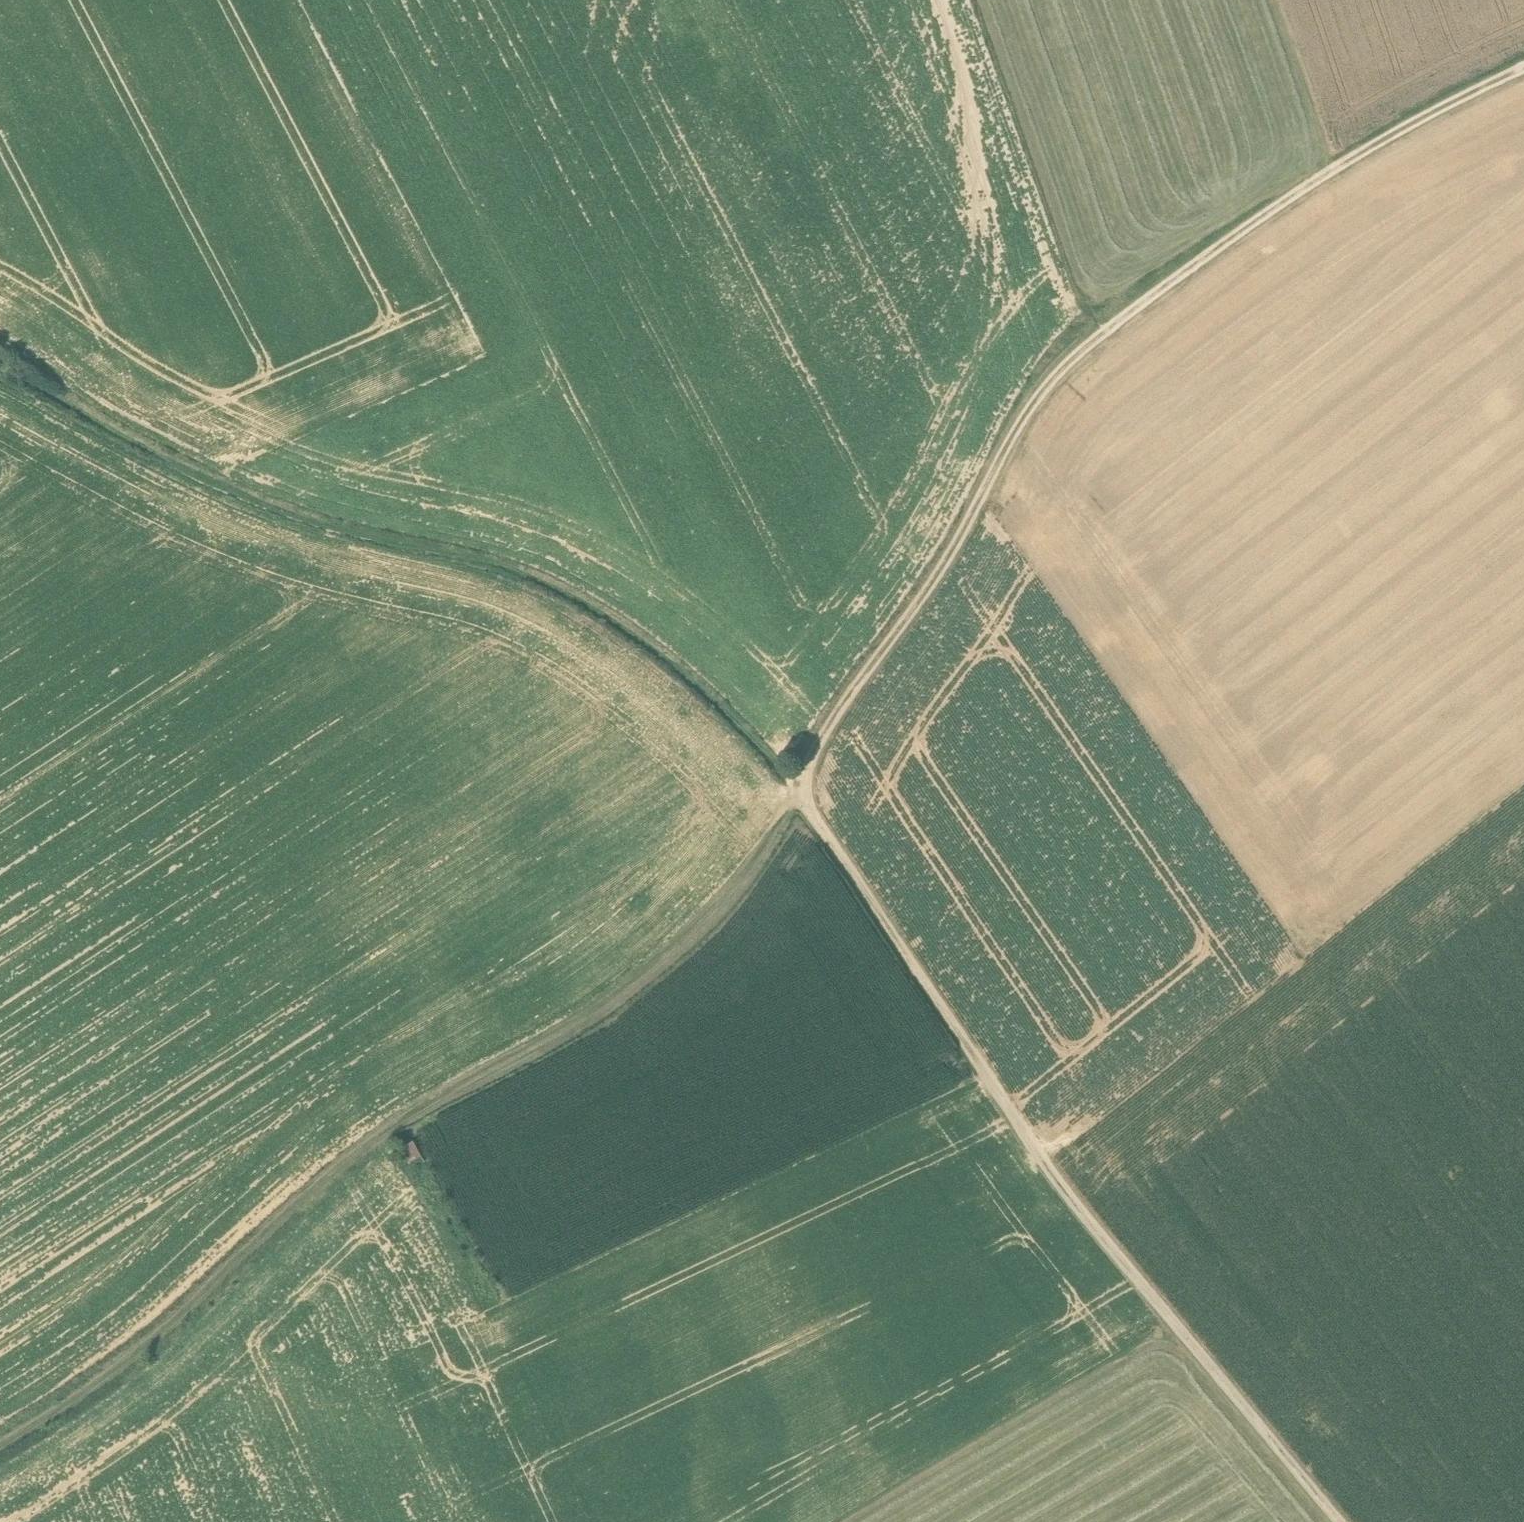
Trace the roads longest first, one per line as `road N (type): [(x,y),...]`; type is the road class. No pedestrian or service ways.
road 1 (track): [(799,786),(844,702),(952,551),(1028,408),(1069,356),(1115,315),(1320,177),(1523,68)]
road 2 (track): [(799,786),(1033,1147),(1339,1521)]

